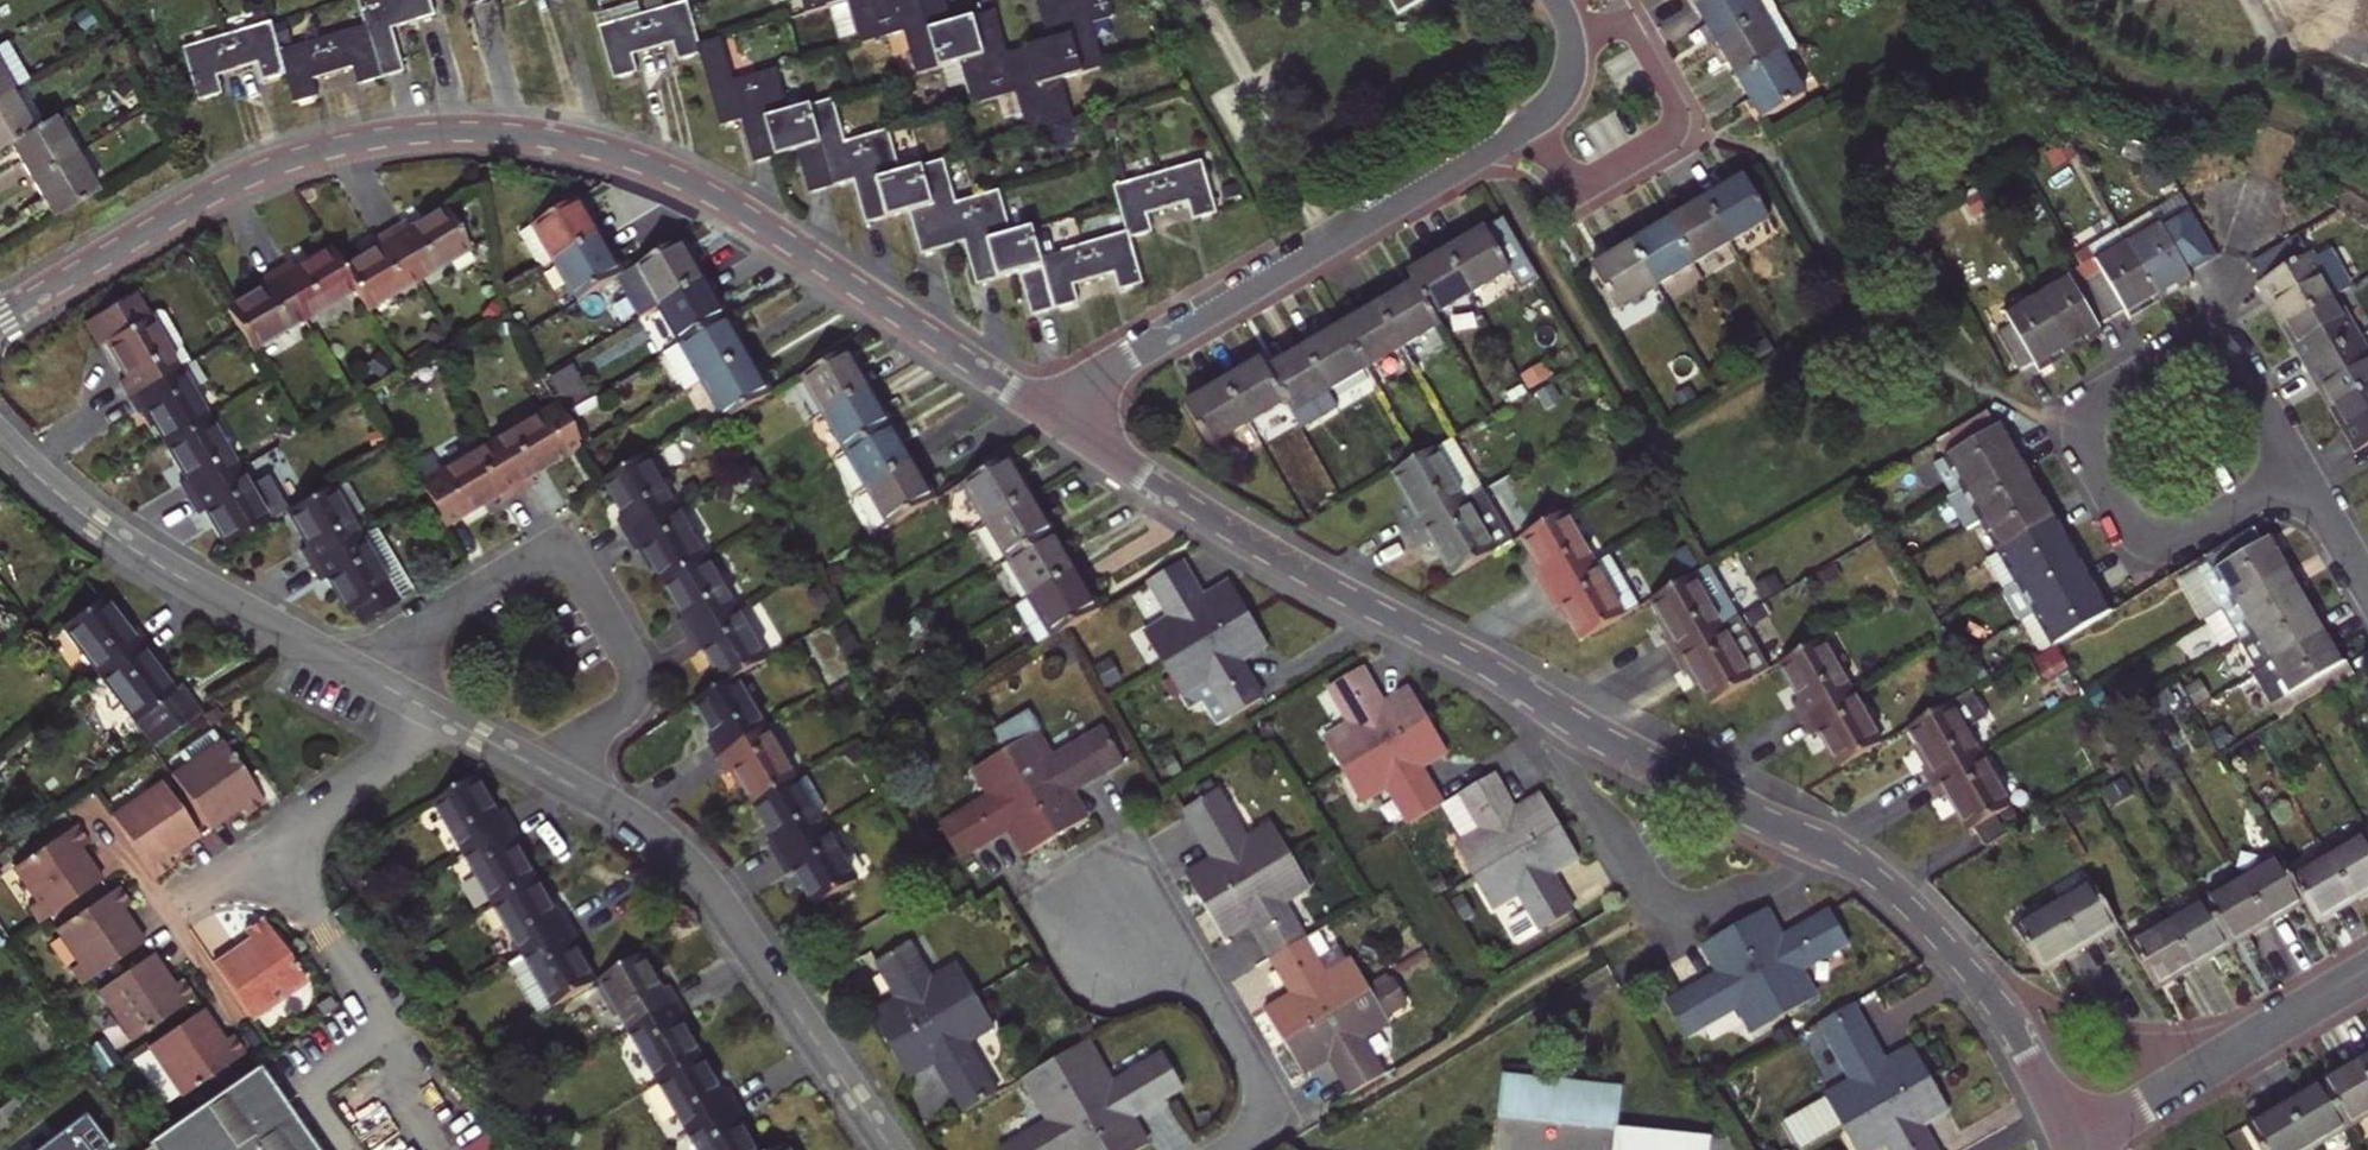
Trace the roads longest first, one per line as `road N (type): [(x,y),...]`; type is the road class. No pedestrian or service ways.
road 1 (residential): [(1040,408),(1316,581),(1467,657),(1619,750),(1885,884),(1986,992),(2037,1070),(2072,1145)]
road 2 (residential): [(0,319),(219,191),(301,156),(400,136),(506,133),(598,149),(690,184),(1040,408)]
road 3 (residential): [(1040,408),(1546,110),(1577,63),(1553,0)]
road 4 (residential): [(550,774),(639,707),(639,669),(560,546),(350,667)]
road 5 (residential): [(550,774),(643,826),(698,874),(891,1149)]
road 6 (residential): [(2301,470),(2171,536),(2134,529),(2122,518),(2086,440),(2092,407),(2199,343),(2226,350),(2238,363)]
road 7 (residential): [(0,438),(140,552),(350,667)]
road 8 (residential): [(2072,1145),(2367,970)]
road 9 (residential): [(1116,914),(1197,972),(1281,1113),(1220,1149)]
road 10 (residential): [(193,898),(442,717)]
road 11 (residential): [(2301,470),(2367,584)]
road 12 (residential): [(2238,363),(2301,470)]
road 13 (residential): [(442,717),(550,774)]

